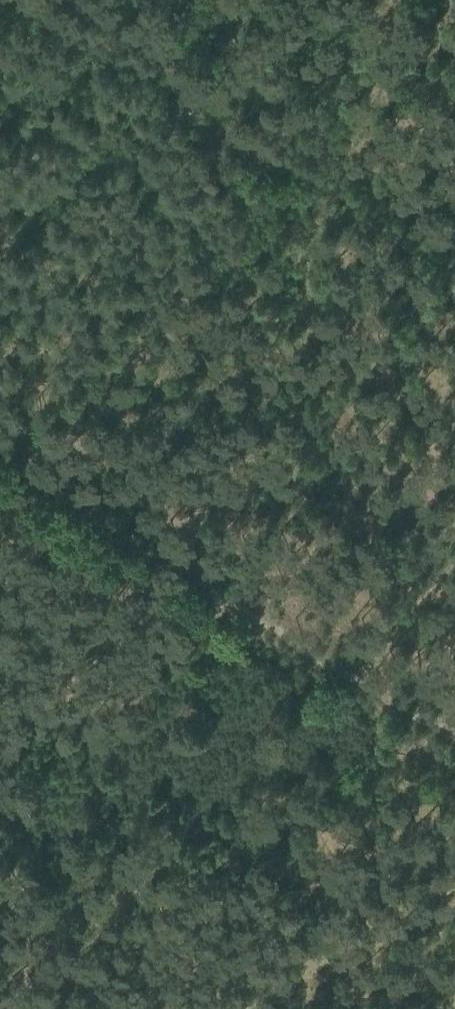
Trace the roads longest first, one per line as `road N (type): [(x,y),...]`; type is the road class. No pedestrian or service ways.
road 1 (track): [(199,0),(157,62),(206,92),(266,156),(4,467),(228,610)]
road 2 (track): [(228,610),(454,735)]
road 3 (track): [(228,610),(0,725)]
road 4 (track): [(246,1008),(454,877)]
road 5 (track): [(53,0),(157,62)]

